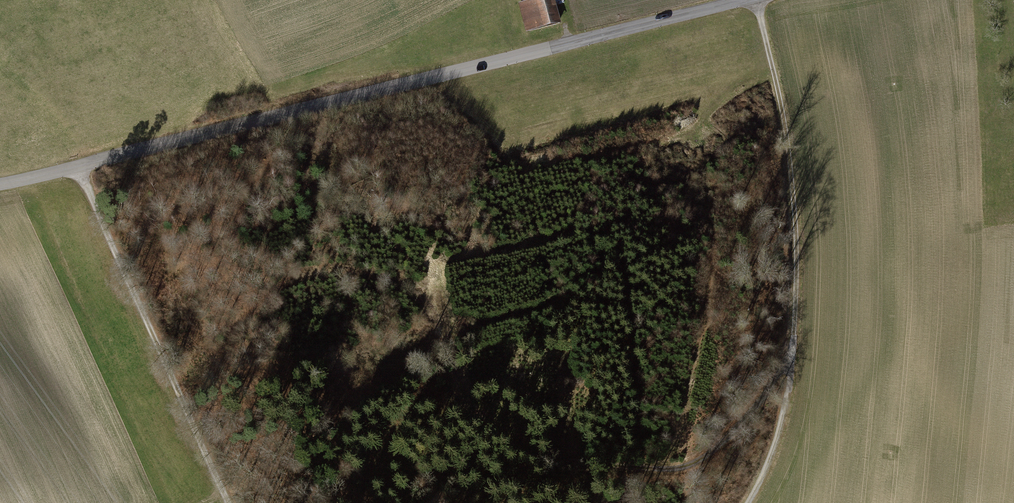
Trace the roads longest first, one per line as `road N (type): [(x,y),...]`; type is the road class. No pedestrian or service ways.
road 1 (tertiary): [(743,0),(0,184)]
road 2 (track): [(756,0),(786,133),(796,250),(782,426),(746,502)]
road 3 (track): [(435,282),(473,408),(504,438),(553,455),(677,470),(730,436),(791,363)]
road 4 (track): [(78,167),(235,502)]

